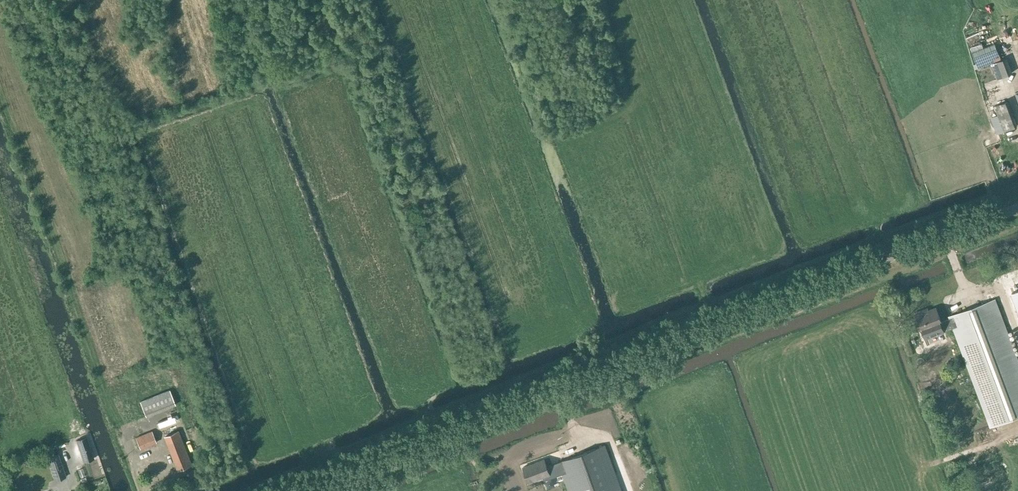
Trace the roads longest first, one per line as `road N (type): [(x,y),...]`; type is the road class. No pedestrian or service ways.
road 1 (unclassified): [(301,490),(1017,207)]

